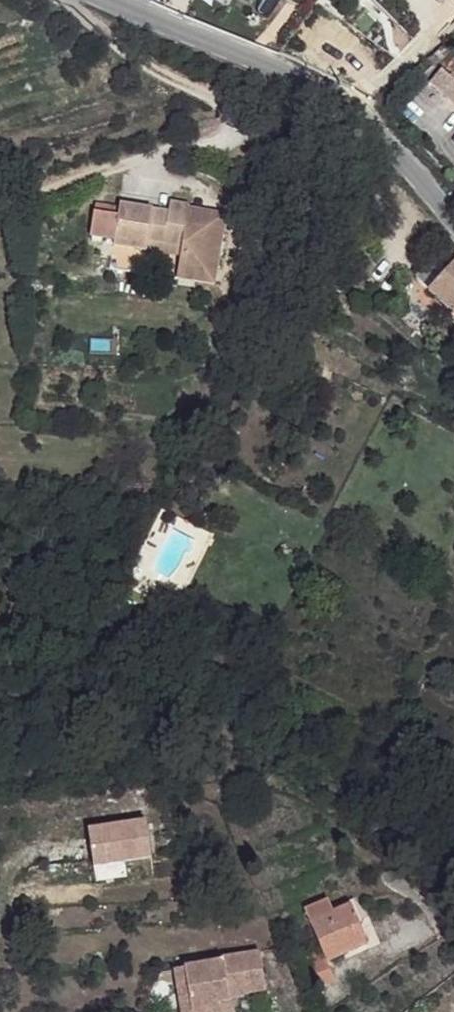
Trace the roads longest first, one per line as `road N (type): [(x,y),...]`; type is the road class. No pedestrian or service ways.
road 1 (unclassified): [(453,209),(294,77),(113,0)]

